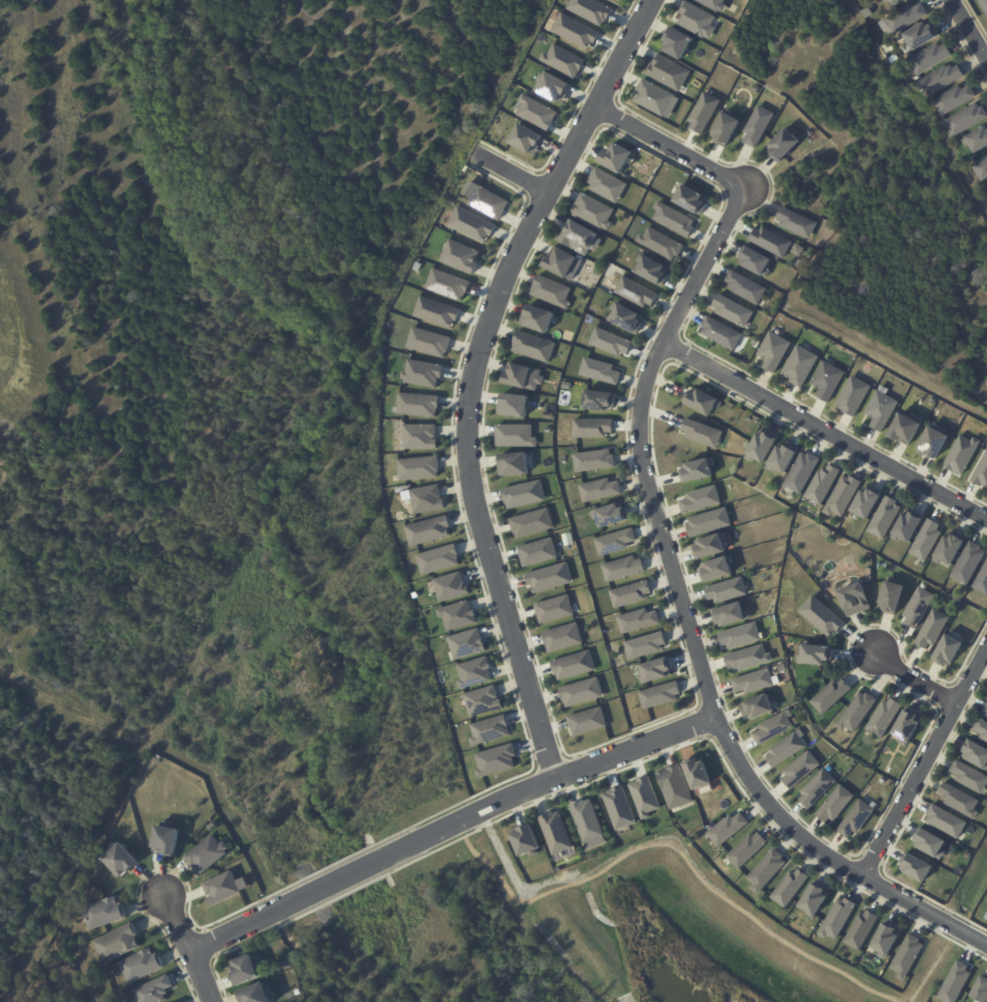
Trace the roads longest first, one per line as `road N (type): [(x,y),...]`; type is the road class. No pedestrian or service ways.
road 1 (residential): [(986,944),(804,841),(771,809),(712,719),(650,496),(640,405),(664,340),(746,186)]
road 2 (residential): [(652,0),(520,242),(474,375),(467,438),(477,511),(558,782)]
road 3 (residential): [(986,518),(663,343)]
road 4 (residential): [(712,719),(394,854)]
road 5 (residential): [(863,876),(986,650)]
road 6 (residential): [(746,186),(594,108)]
road 7 (residential): [(161,892),(210,1001)]

